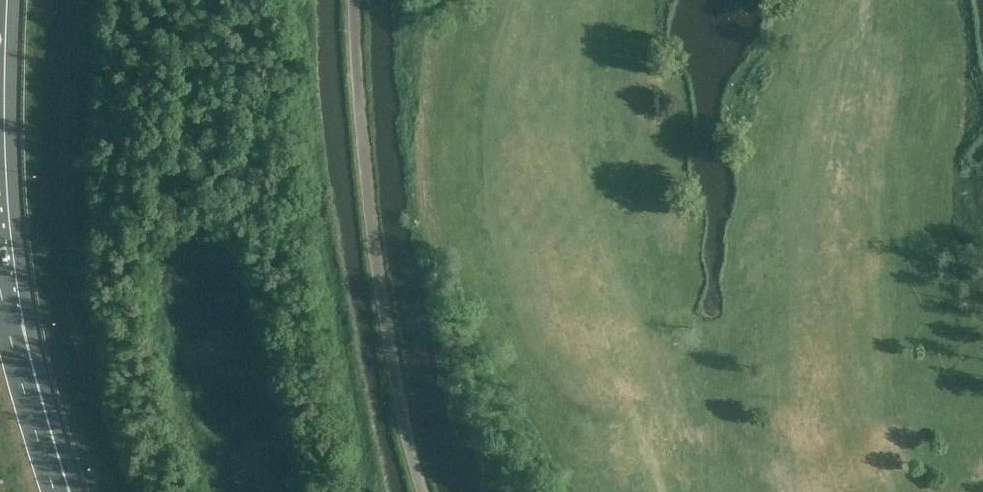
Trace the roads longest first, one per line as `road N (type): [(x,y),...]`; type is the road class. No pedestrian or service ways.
road 1 (motorway): [(56,491),(22,384),(0,268)]

